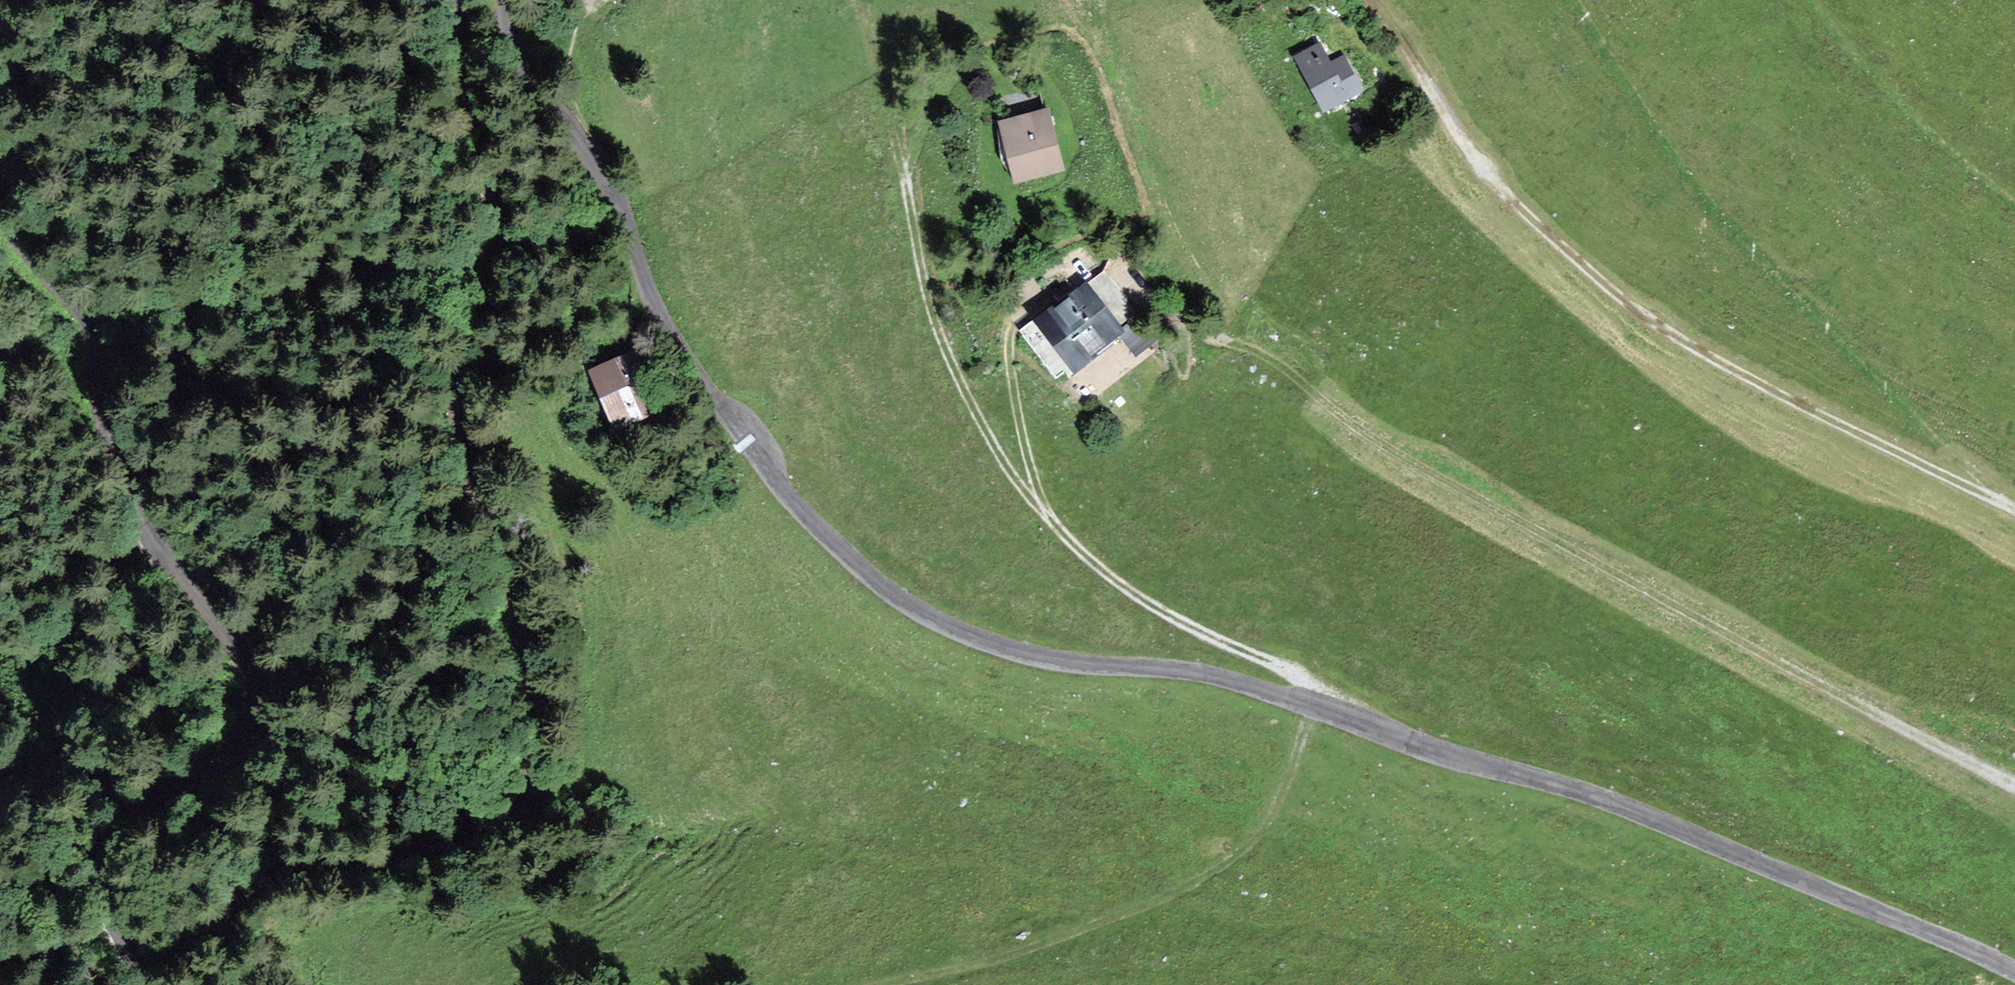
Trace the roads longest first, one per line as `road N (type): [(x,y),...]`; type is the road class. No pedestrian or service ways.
road 1 (unclassified): [(2014,973),(1627,806),(1241,683),(1014,651),(898,598),(781,487),(692,368),(655,306),(608,189),(515,55),(503,0)]
road 2 (unclassified): [(449,0),(495,223),(463,343),(457,414),(525,634),(532,782),(523,809),(500,825),(244,883),(230,902),(224,932),(231,984)]
road 3 (track): [(1015,319),(1012,354),(1047,522),(1147,605),(1310,685),(1311,705),(1265,825),(1250,845),(1191,886),(1017,954),(876,984)]
road 4 (unclassified): [(152,984),(107,904),(98,861),(103,836),(243,745),(258,682),(165,545),(120,462),(101,407),(93,323),(0,216)]
road 5 (track): [(2014,781),(1467,492),(1351,424),(1260,354),(1196,332)]
road 6 (track): [(2014,509),(1732,367),(1592,274),(1513,201),(1372,0)]
road 7 (track): [(2014,505),(1931,434),(1675,169),(1573,0)]
road 8 (track): [(992,62),(942,101),(913,181),(936,302),(977,410),(1047,522)]
road 9 (track): [(2014,204),(1920,125),(1809,0)]

